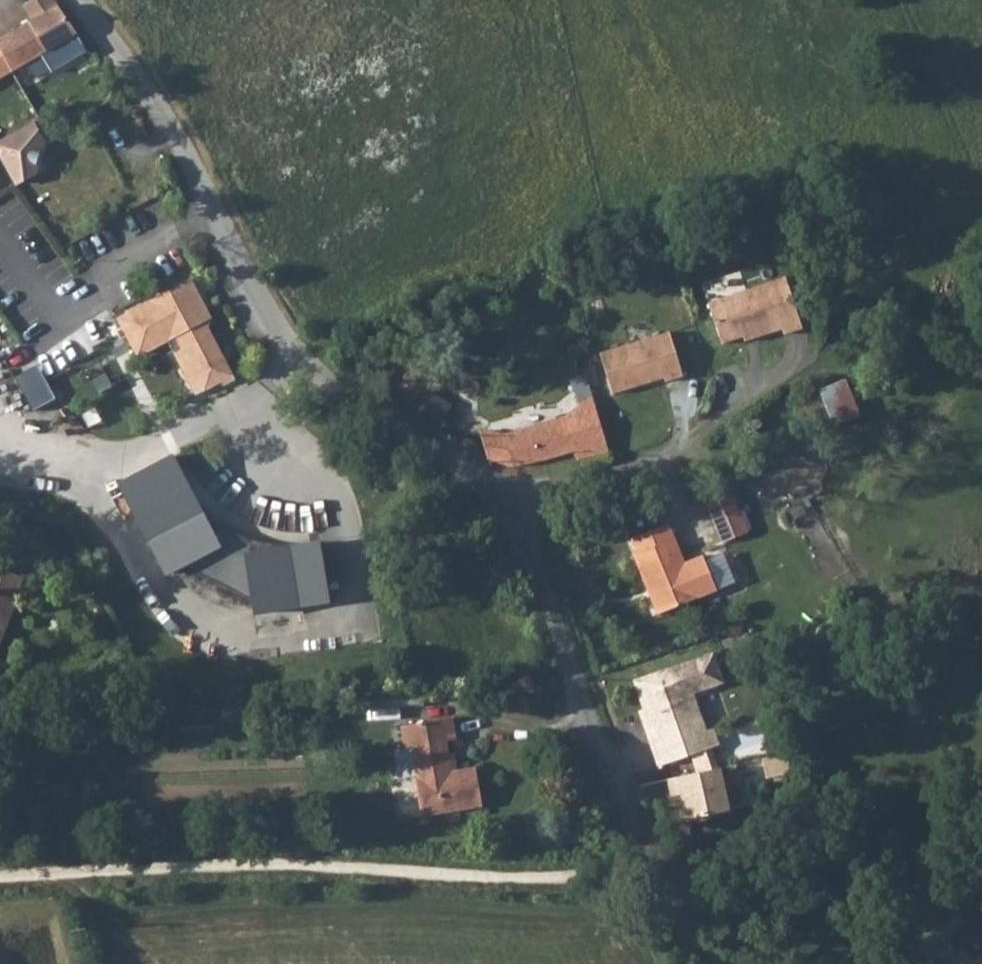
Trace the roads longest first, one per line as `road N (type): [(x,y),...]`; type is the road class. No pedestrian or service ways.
road 1 (unclassified): [(79,0),(245,285),(336,402),(421,474),(503,505)]
road 2 (unclassified): [(503,505),(529,546),(681,922)]
road 3 (residential): [(503,505),(653,463),(681,436),(686,394)]

